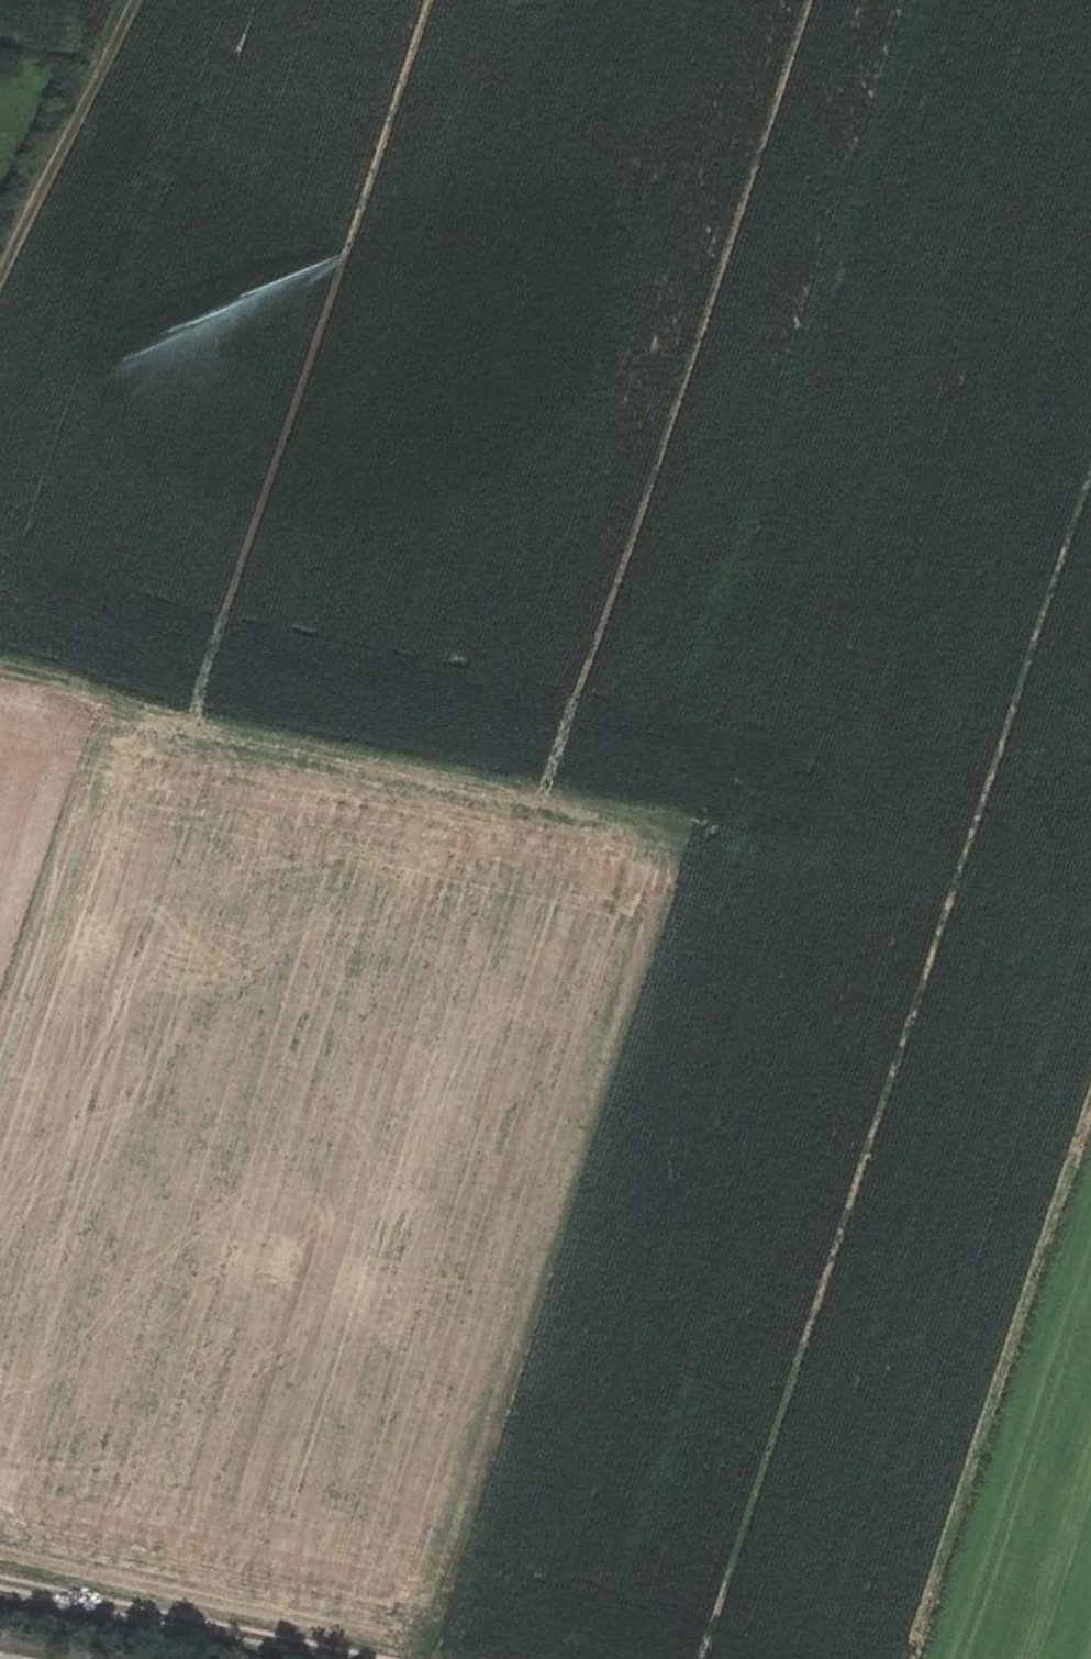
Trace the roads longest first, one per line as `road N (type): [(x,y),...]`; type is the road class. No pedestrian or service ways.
road 1 (track): [(366,1658),(0,1580)]

